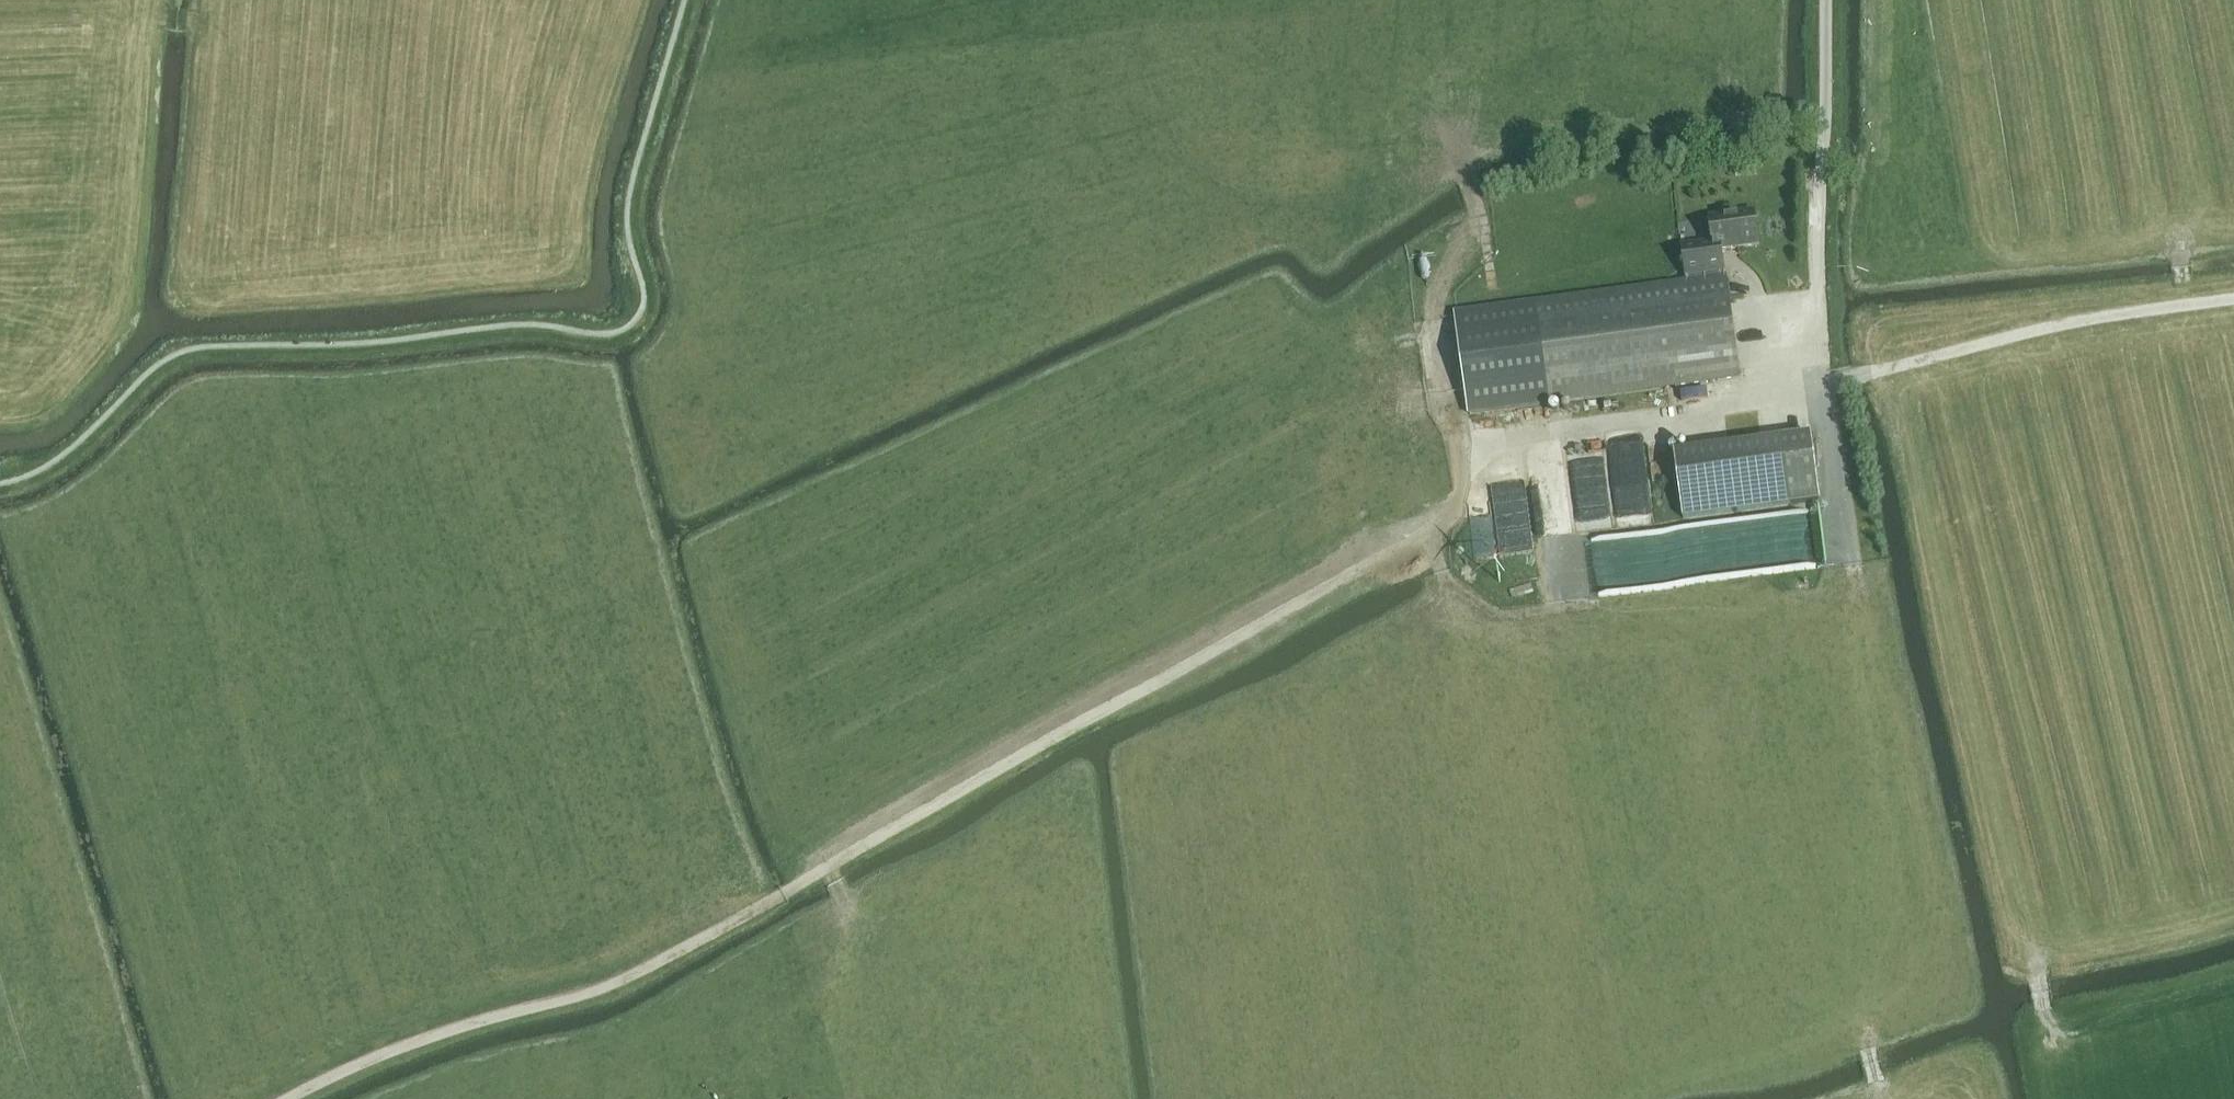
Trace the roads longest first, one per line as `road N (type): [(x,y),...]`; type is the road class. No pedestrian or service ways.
road 1 (track): [(1513,438),(1485,456),(1427,535),(605,991),(470,1026),(291,1098)]
road 2 (track): [(1822,384),(2050,328),(2233,299)]
road 3 (track): [(1822,393),(1838,522)]

